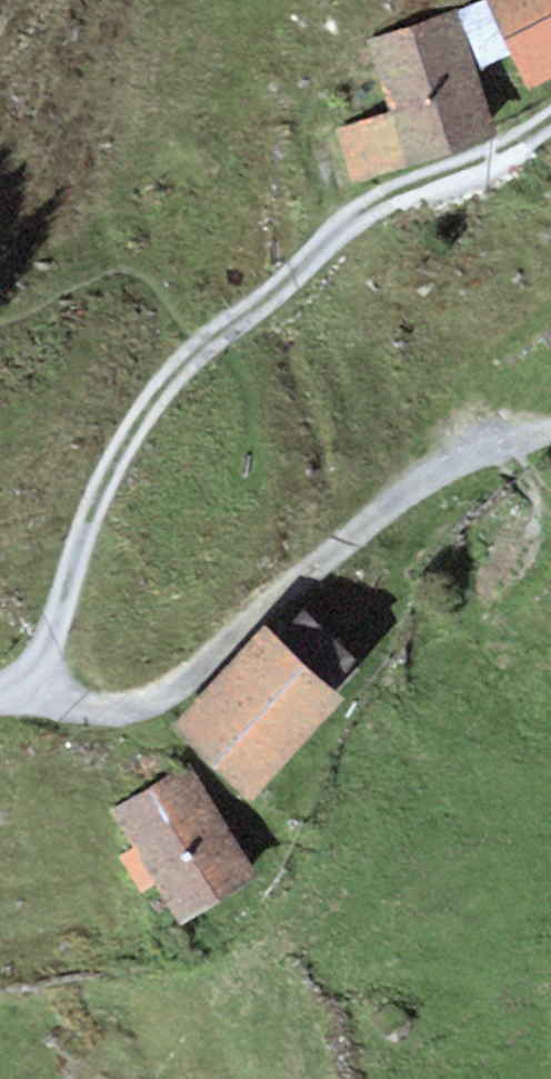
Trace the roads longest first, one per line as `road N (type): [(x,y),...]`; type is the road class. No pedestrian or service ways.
road 1 (track): [(550,429),(466,454),(407,491),(189,680),(130,701),(83,703),(40,682)]
road 2 (track): [(204,334),(378,197),(466,165),(550,120)]
road 3 (track): [(40,682),(88,522),(139,416),(204,334)]

